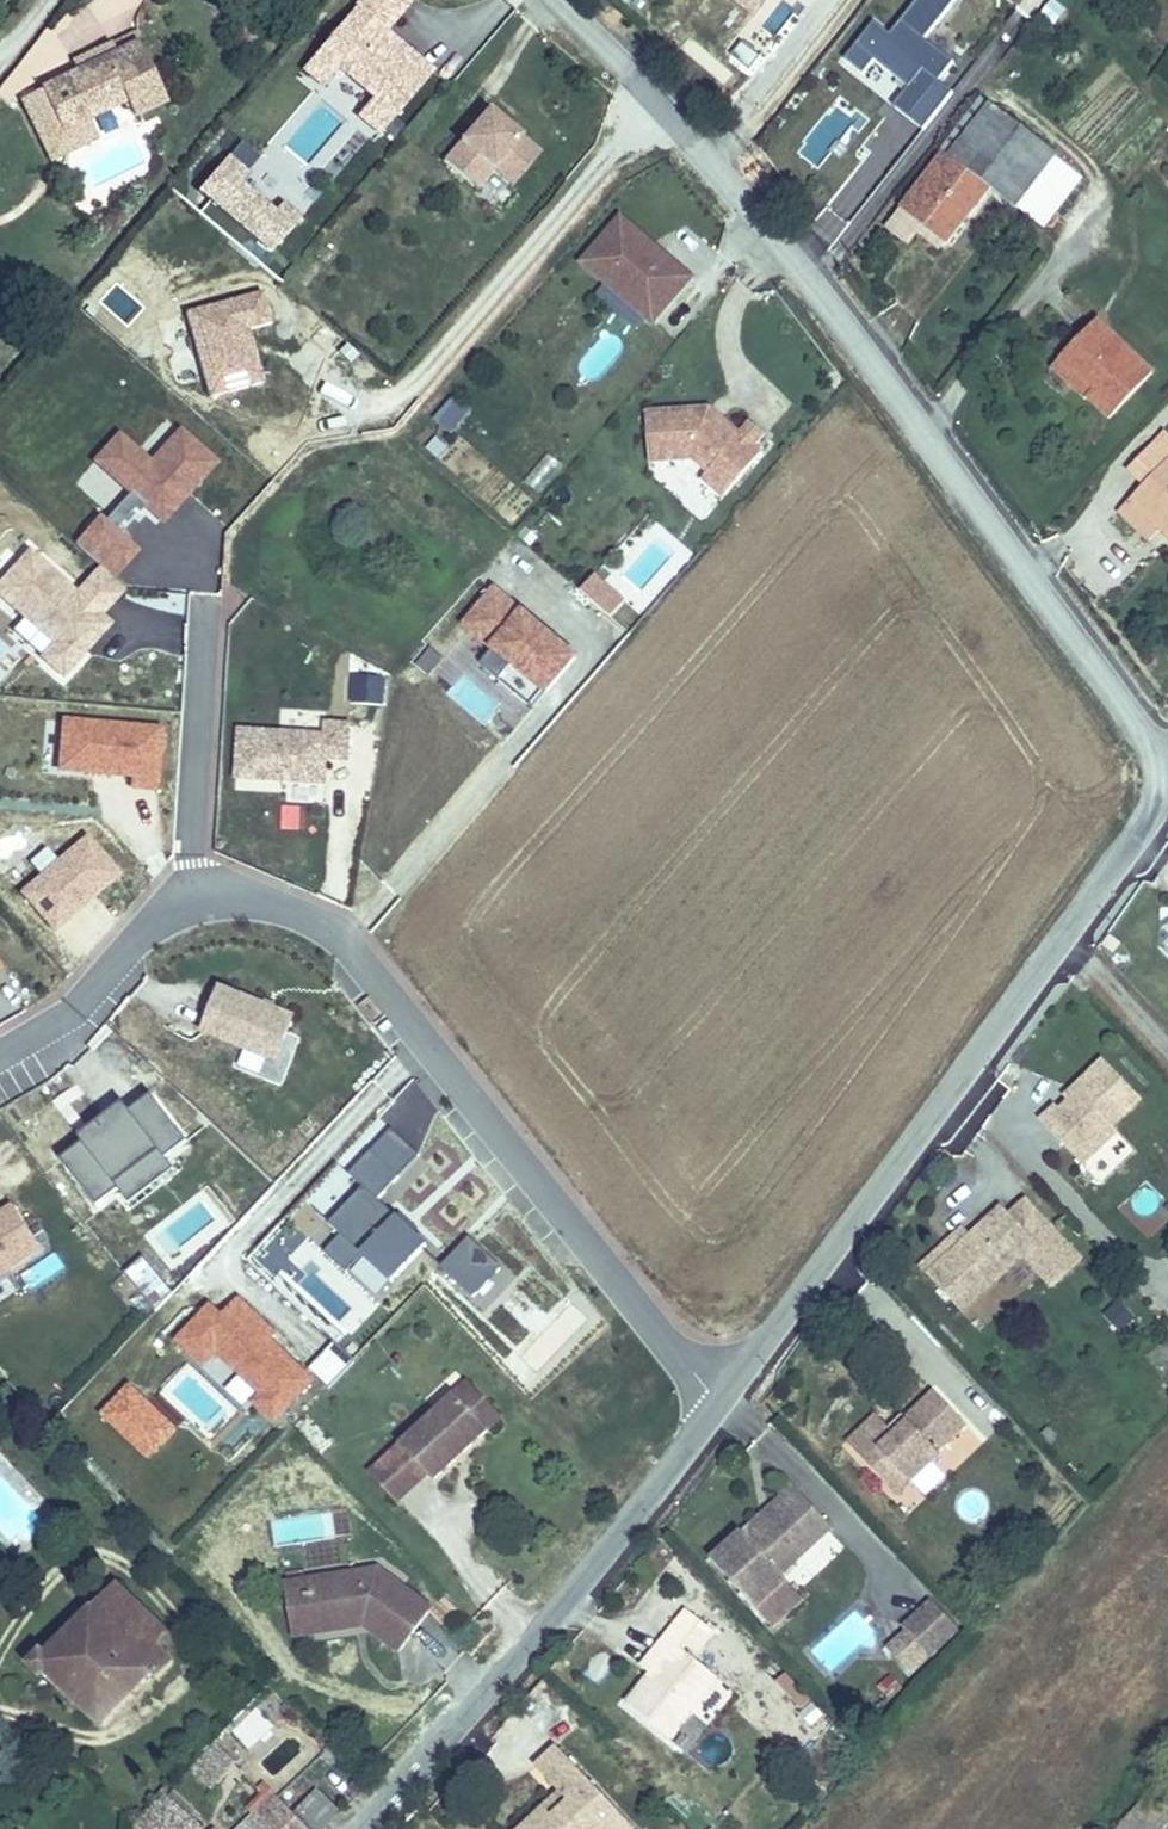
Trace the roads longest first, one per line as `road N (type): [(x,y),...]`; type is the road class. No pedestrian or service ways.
road 1 (unclassified): [(1167,775),(818,283),(566,0)]
road 2 (residential): [(725,1406),(1055,954),(1167,781)]
road 3 (residential): [(200,887),(232,886),(332,921),(428,1051),(725,1406)]
road 4 (residential): [(363,1828),(725,1406)]
road 5 (residential): [(200,887),(221,595)]
road 6 (residential): [(0,1060),(81,1006),(167,909),(200,887)]

